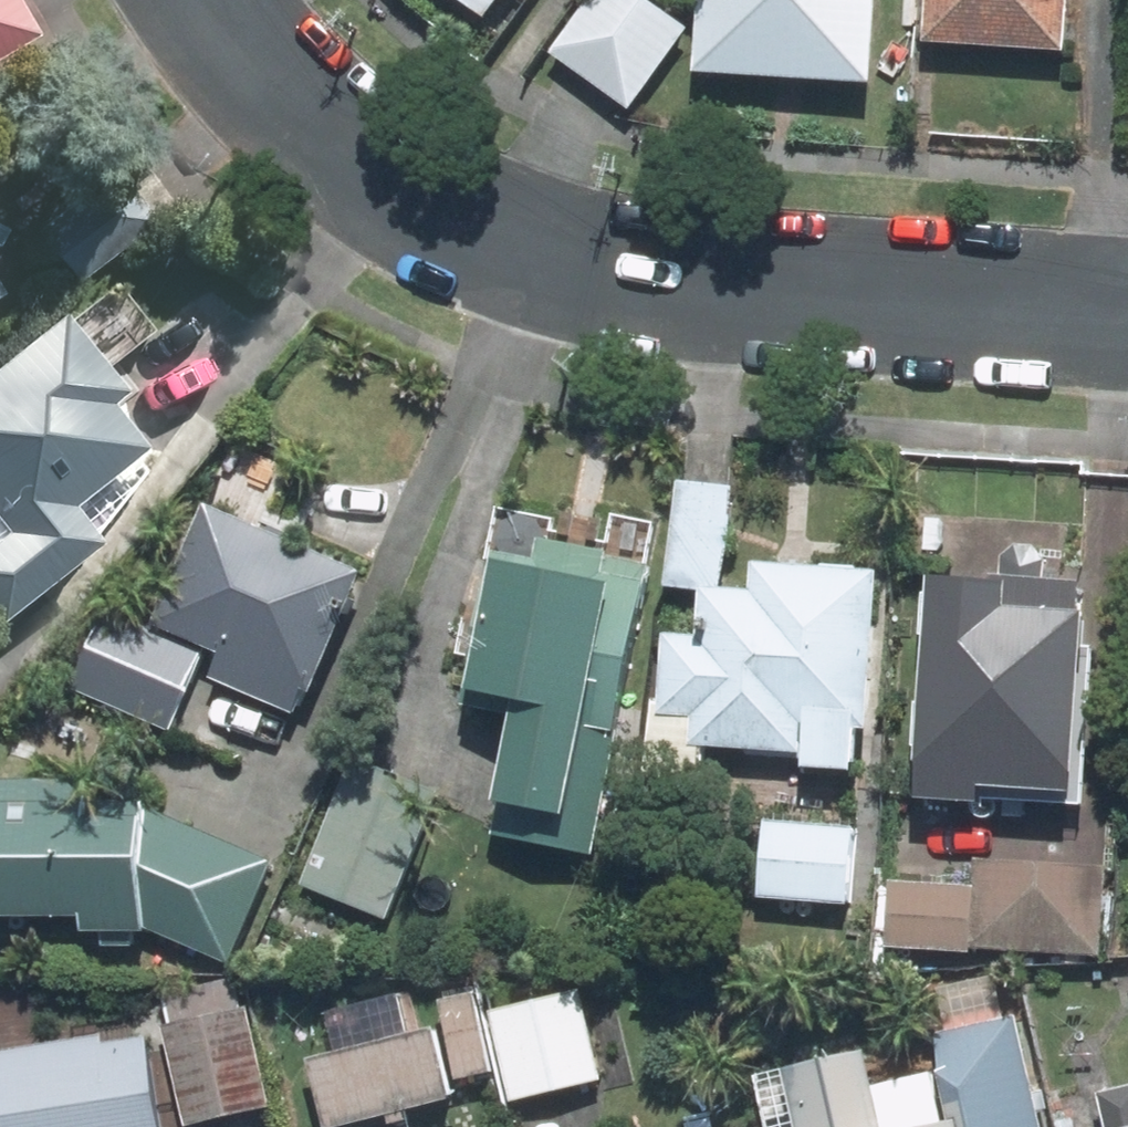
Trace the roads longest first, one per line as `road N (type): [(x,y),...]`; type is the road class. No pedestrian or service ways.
road 1 (residential): [(1127,317),(825,298),(593,268),(507,235),(346,153),(288,108),(203,0)]

